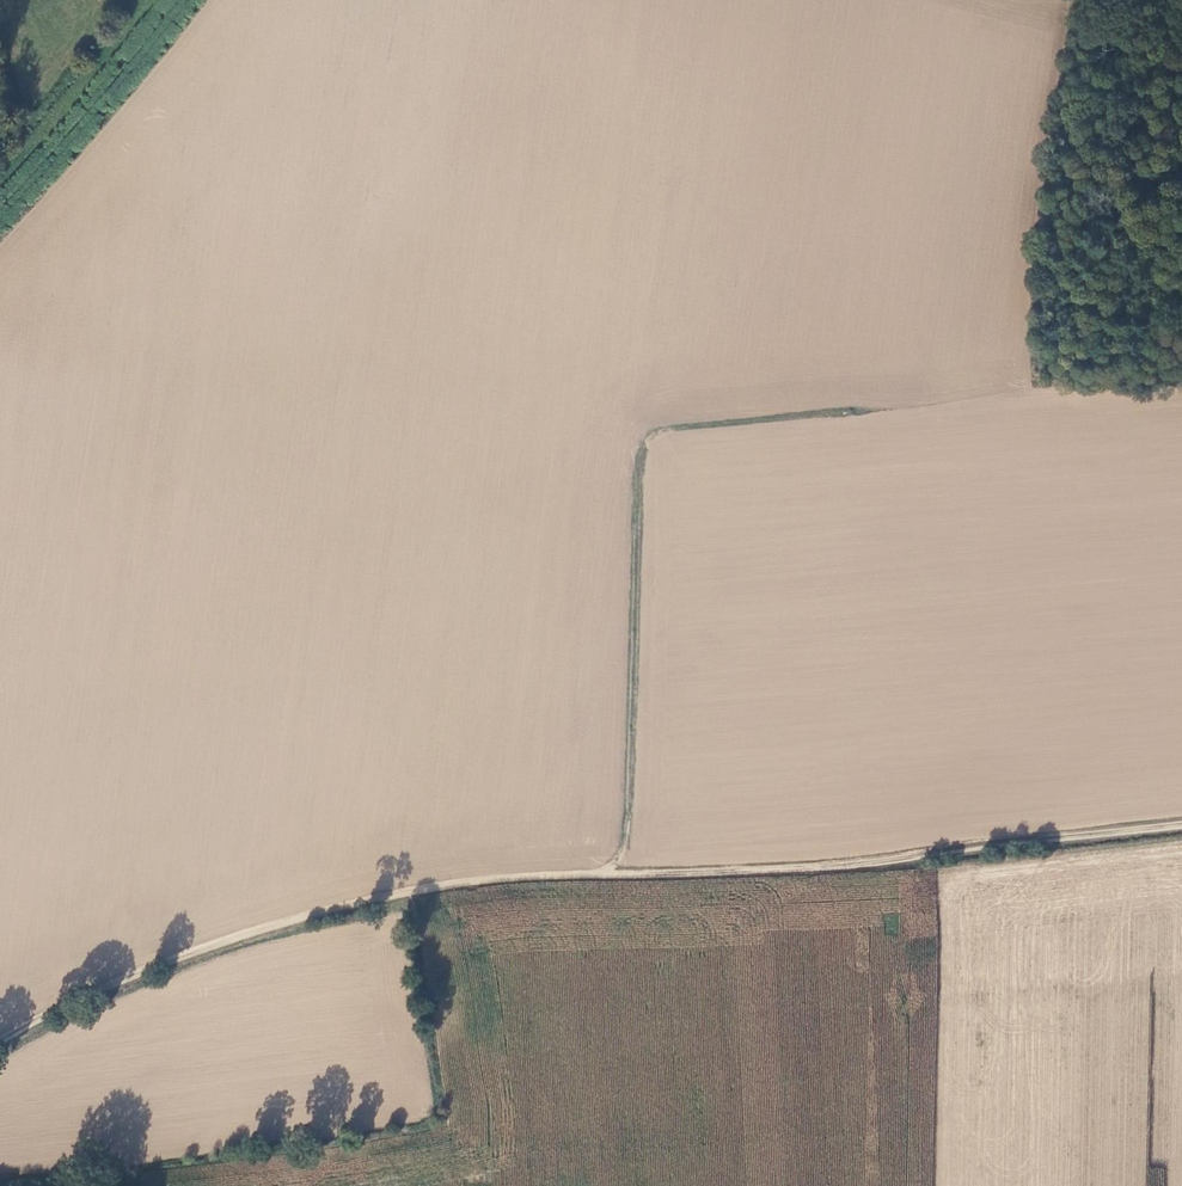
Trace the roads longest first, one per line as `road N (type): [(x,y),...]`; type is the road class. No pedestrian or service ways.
road 1 (track): [(0,1042),(248,933),(475,879),(885,862),(1181,826)]
road 2 (track): [(617,873),(640,445)]

